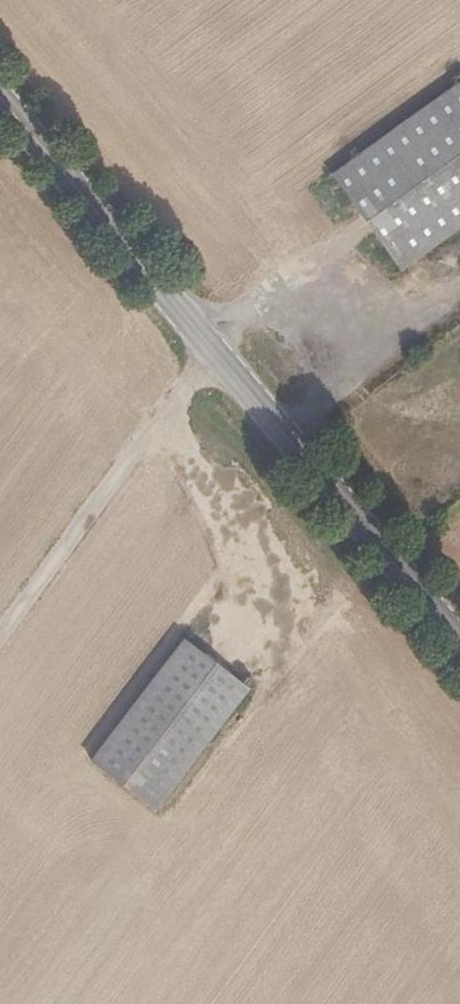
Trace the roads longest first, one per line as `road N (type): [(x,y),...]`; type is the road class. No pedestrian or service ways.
road 1 (primary): [(459,642),(285,425),(0,99)]
road 2 (track): [(0,646),(220,353)]
road 3 (track): [(285,425),(459,300)]

